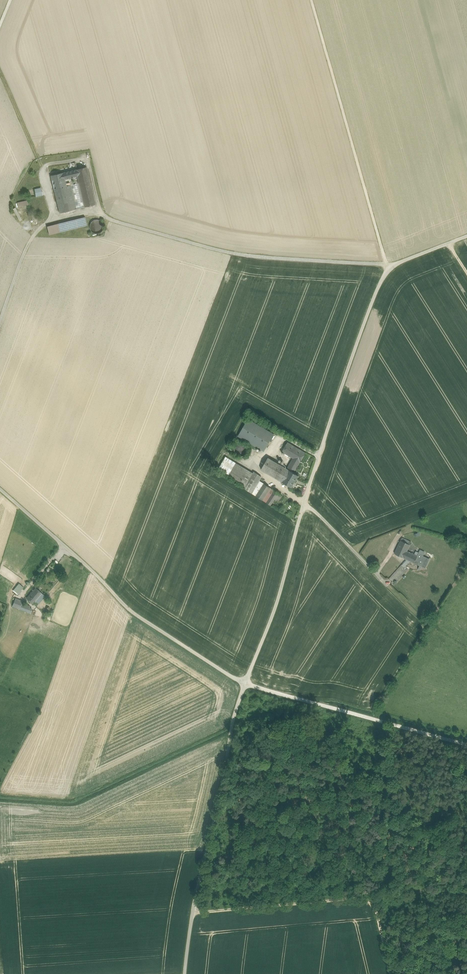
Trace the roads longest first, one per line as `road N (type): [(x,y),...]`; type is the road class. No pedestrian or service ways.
road 1 (unclassified): [(466,236),(401,262),(379,287),(244,684)]
road 2 (track): [(54,221),(92,213),(233,253),(392,267)]
road 3 (unclassified): [(244,684),(128,607),(0,488)]
road 4 (unclassified): [(244,684),(188,973)]
road 5 (track): [(386,264),(310,0)]
road 6 (unclassified): [(466,745),(244,684)]
road 7 (track): [(398,973),(382,899),(463,891)]

